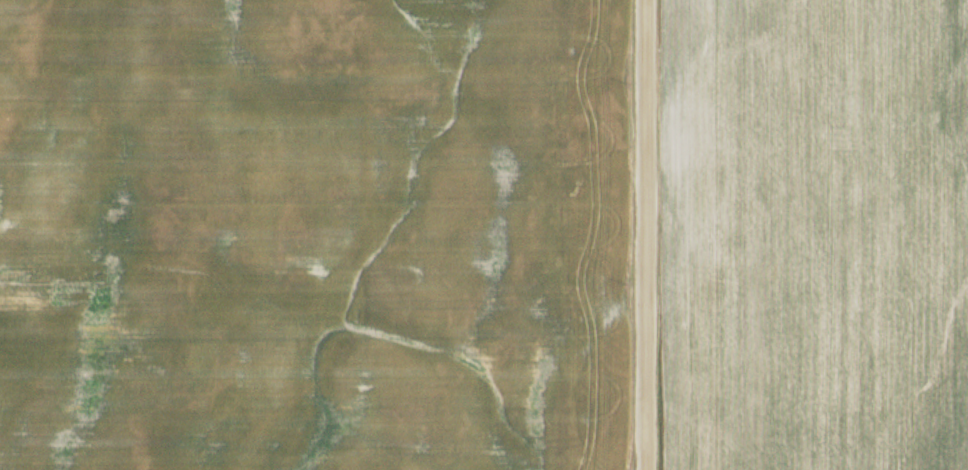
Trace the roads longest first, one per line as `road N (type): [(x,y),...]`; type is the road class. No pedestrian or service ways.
road 1 (residential): [(649,469),(646,0)]

